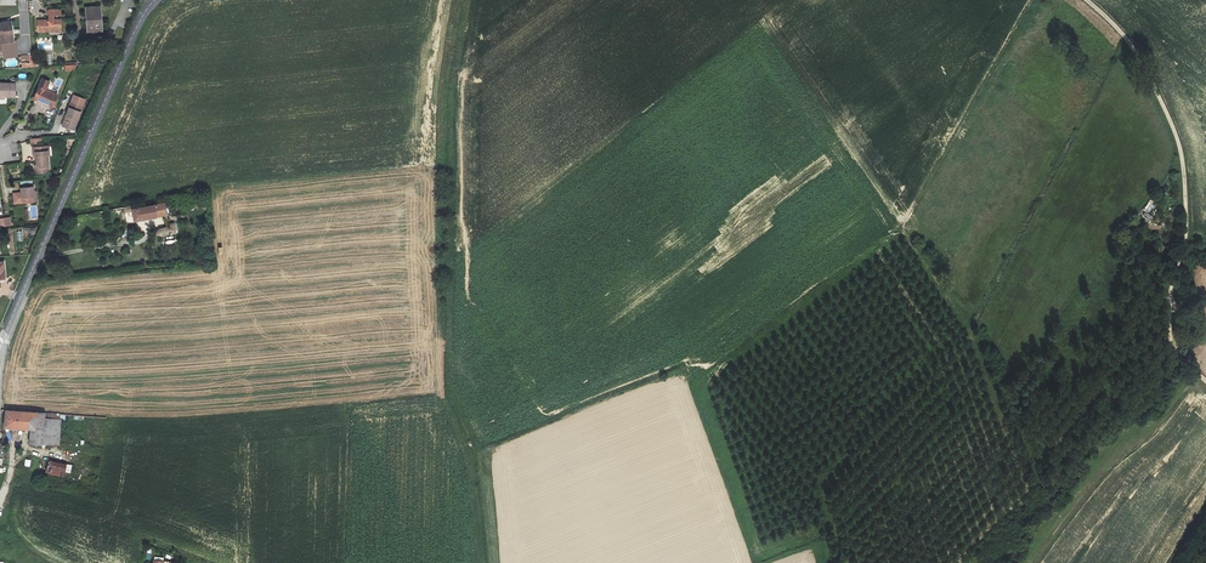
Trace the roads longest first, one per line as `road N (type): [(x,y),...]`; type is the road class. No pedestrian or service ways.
road 1 (unclassified): [(1205,381),(1171,346),(1172,289),(1186,230),(1178,141),(1133,49),(1088,0)]
road 2 (tertiary): [(0,350),(154,0)]
road 3 (track): [(1196,373),(1168,417),(1081,503),(1040,562)]

